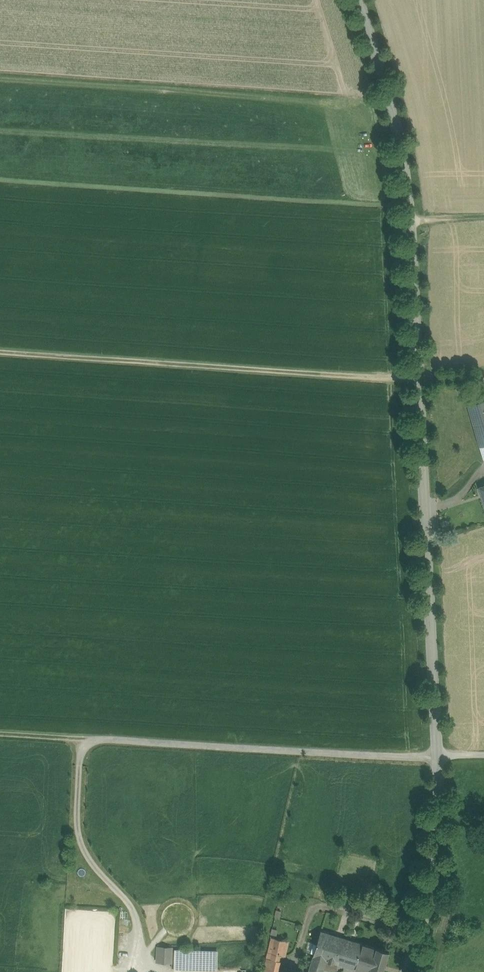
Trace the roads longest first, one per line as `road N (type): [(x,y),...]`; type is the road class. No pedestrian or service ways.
road 1 (tertiary): [(360,0),(406,154),(439,760)]
road 2 (track): [(0,733),(439,760)]
road 3 (track): [(419,384),(0,351)]
road 4 (track): [(85,738),(84,852),(132,909),(144,967),(158,971)]
road 5 (tertiary): [(439,760),(432,896),(411,971)]

